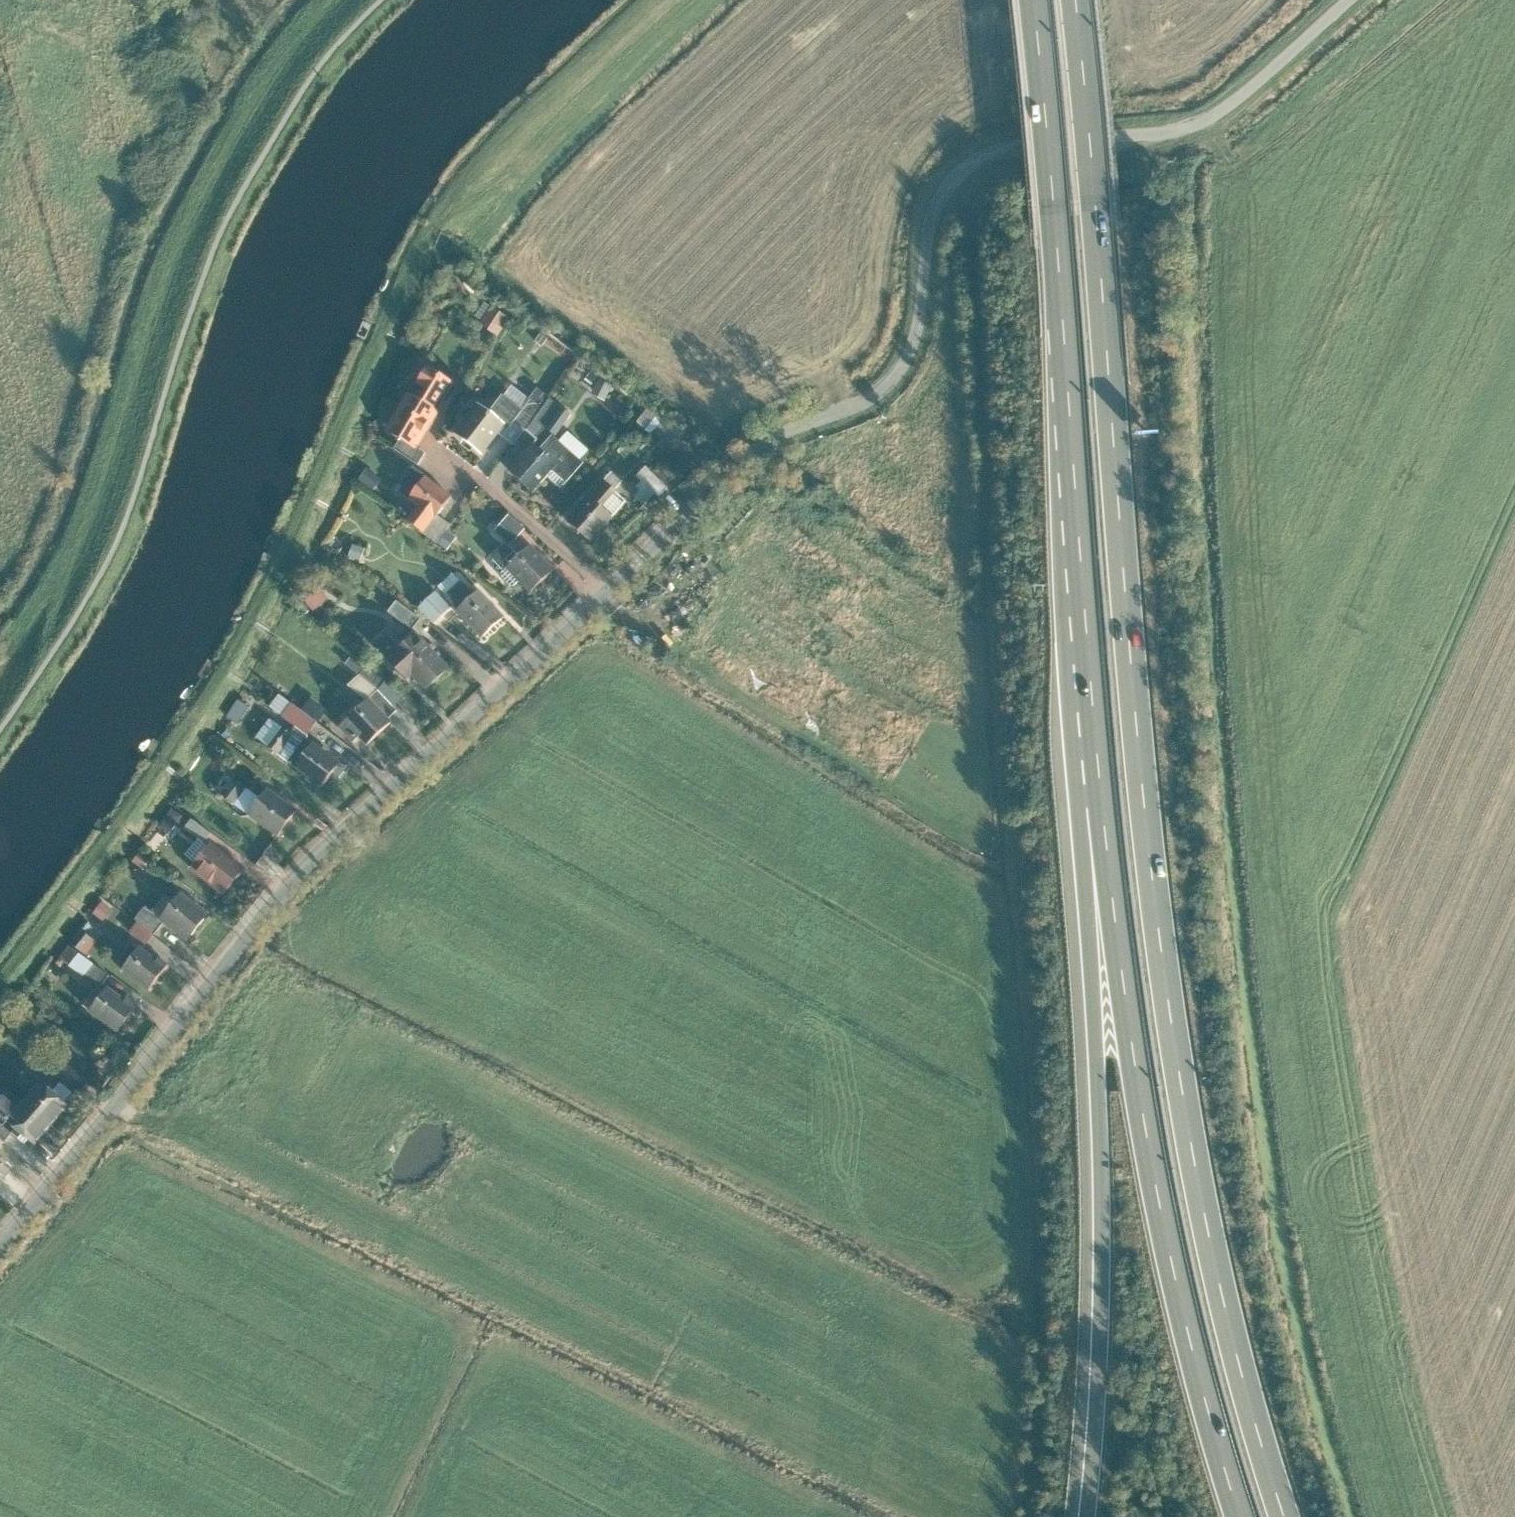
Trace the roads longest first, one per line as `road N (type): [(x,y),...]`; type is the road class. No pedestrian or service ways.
road 1 (motorway): [(1286,1516),(1231,1314),(1178,1042),(1080,0)]
road 2 (unclassified): [(607,591),(747,457),(870,401),(900,374),(920,321),(940,202),(975,161),(1192,129),(1236,103),(1350,0)]
road 3 (unclassified): [(0,1246),(313,855),(607,591)]
road 4 (motorway): [(1039,0),(1112,843)]
road 5 (motorway): [(1112,843),(1132,1032),(1163,1212),(1241,1516)]
road 6 (motorway): [(1112,843),(1102,970),(1105,1327),(1087,1516)]
road 7 (unclassified): [(442,453),(607,591)]

